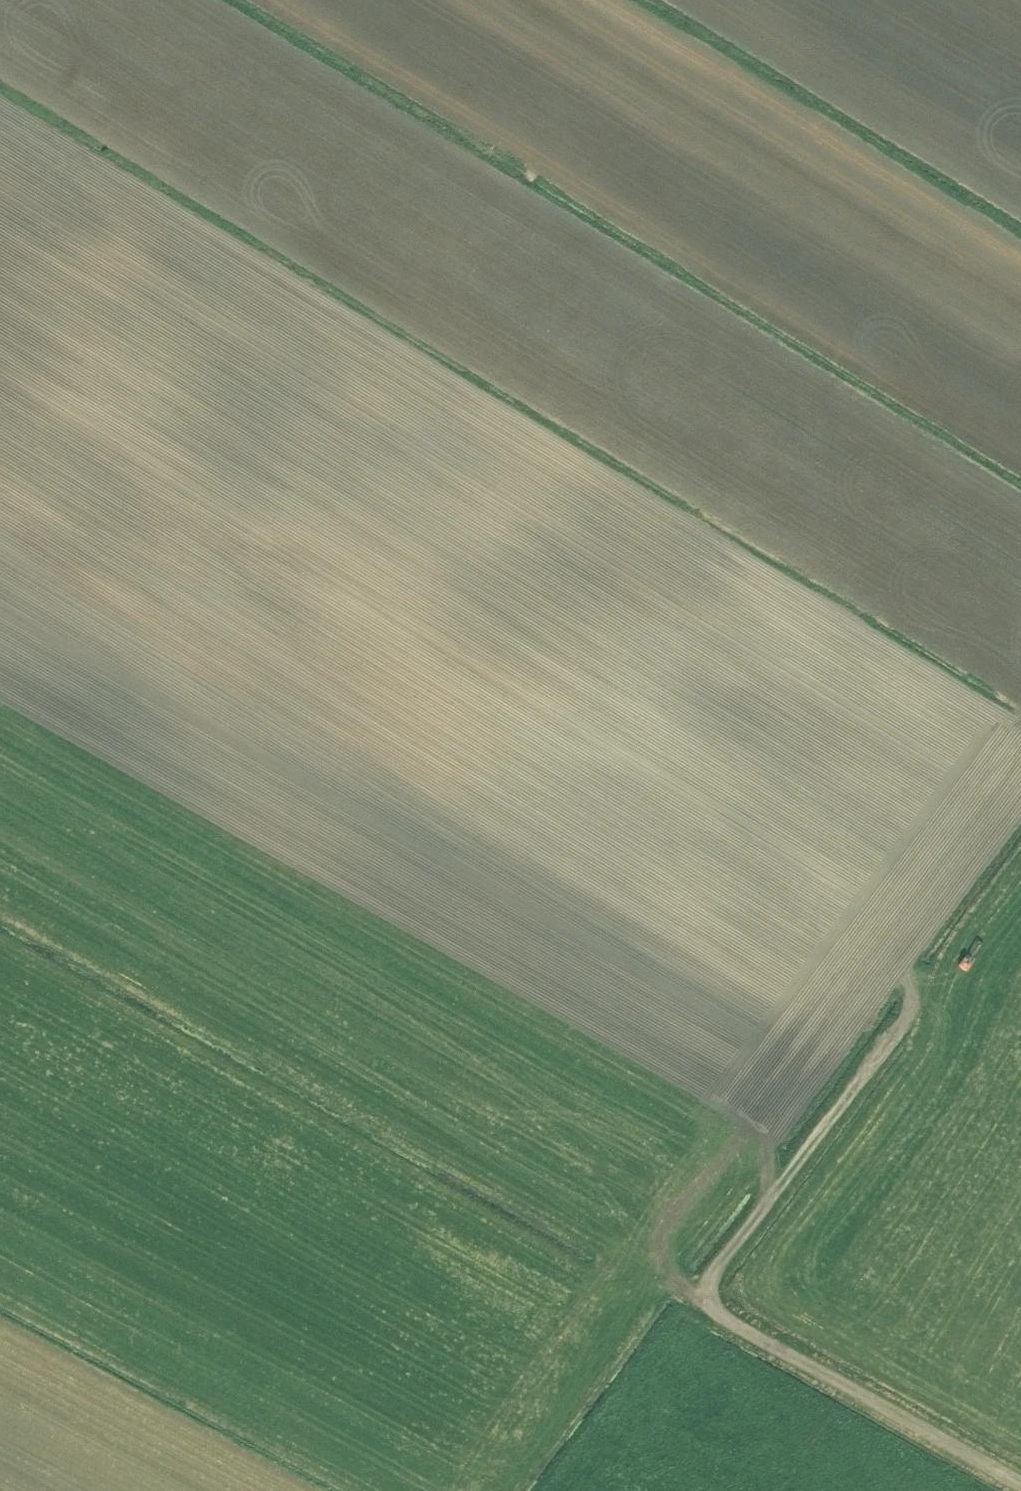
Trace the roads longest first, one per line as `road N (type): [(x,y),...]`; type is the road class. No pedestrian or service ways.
road 1 (track): [(1020,1486),(717,1314),(705,1294),(916,998),(907,950)]

